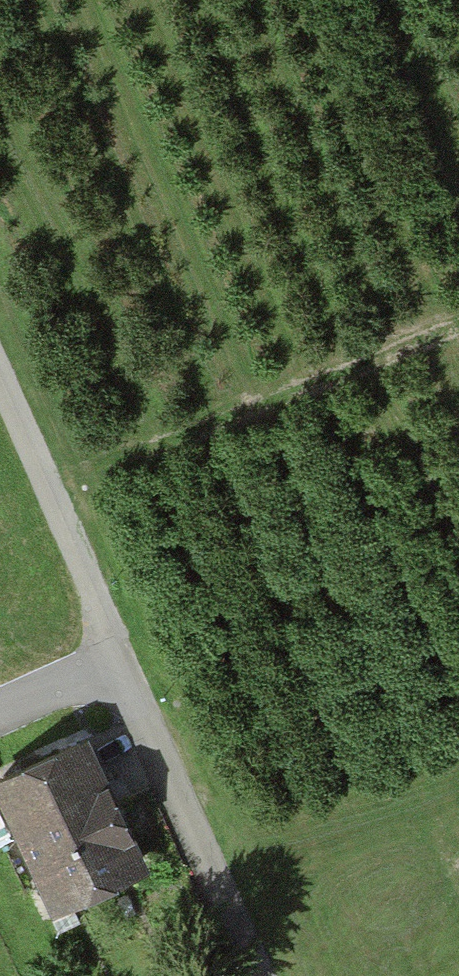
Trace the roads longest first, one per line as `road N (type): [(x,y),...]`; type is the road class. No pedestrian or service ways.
road 1 (track): [(45,499),(396,349),(458,333)]
road 2 (residential): [(256,975),(109,645)]
road 3 (residential): [(109,645),(0,396)]
road 4 (residential): [(109,645),(0,698)]

